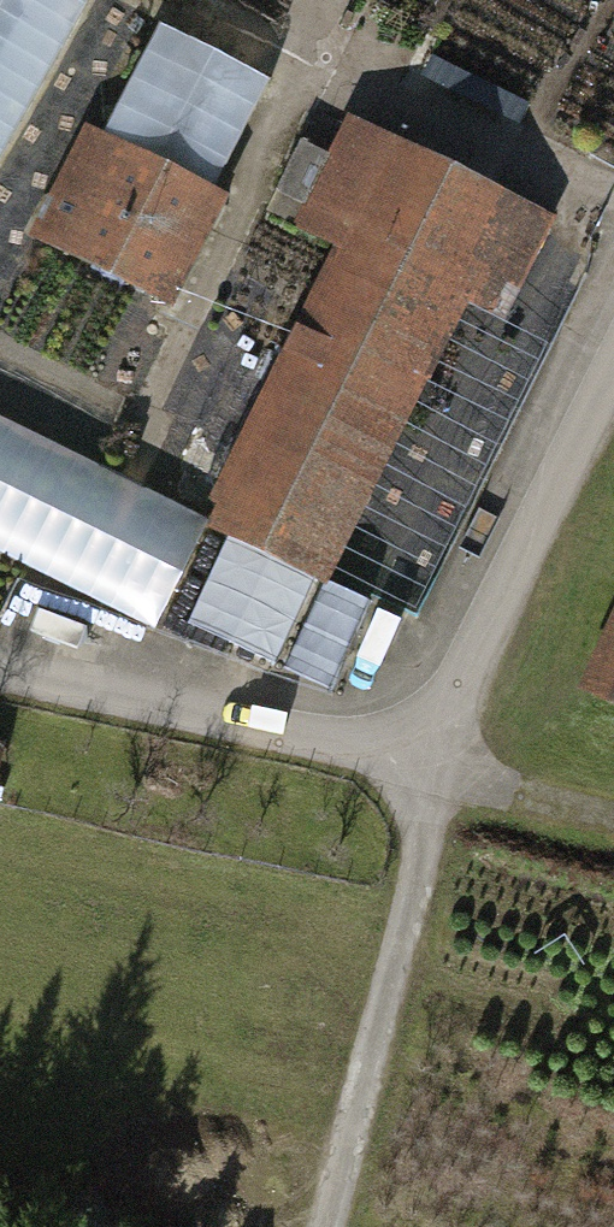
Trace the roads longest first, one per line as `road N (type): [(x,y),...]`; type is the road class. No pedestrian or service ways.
road 1 (residential): [(0,663),(424,755)]
road 2 (residential): [(613,370),(424,755)]

